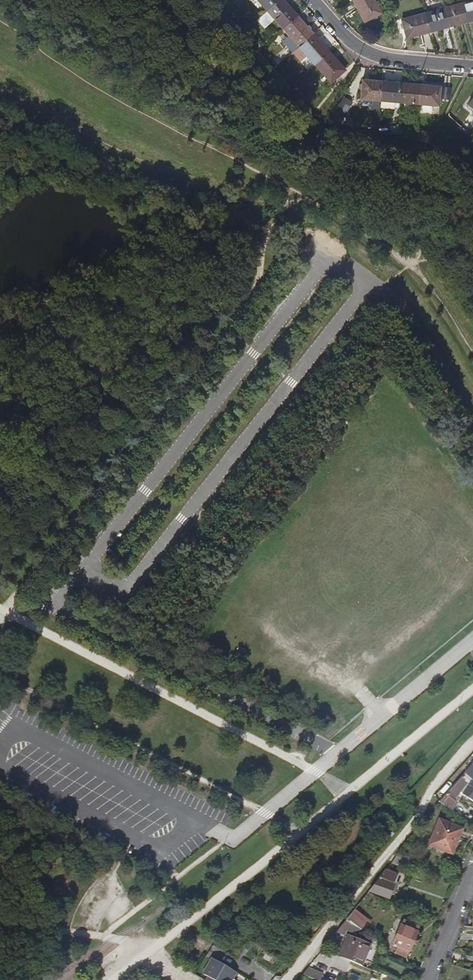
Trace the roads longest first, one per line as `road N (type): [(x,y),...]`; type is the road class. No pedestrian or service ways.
road 1 (residential): [(288,979),(472,742)]
road 2 (residential): [(315,0),(368,58),(472,66)]

